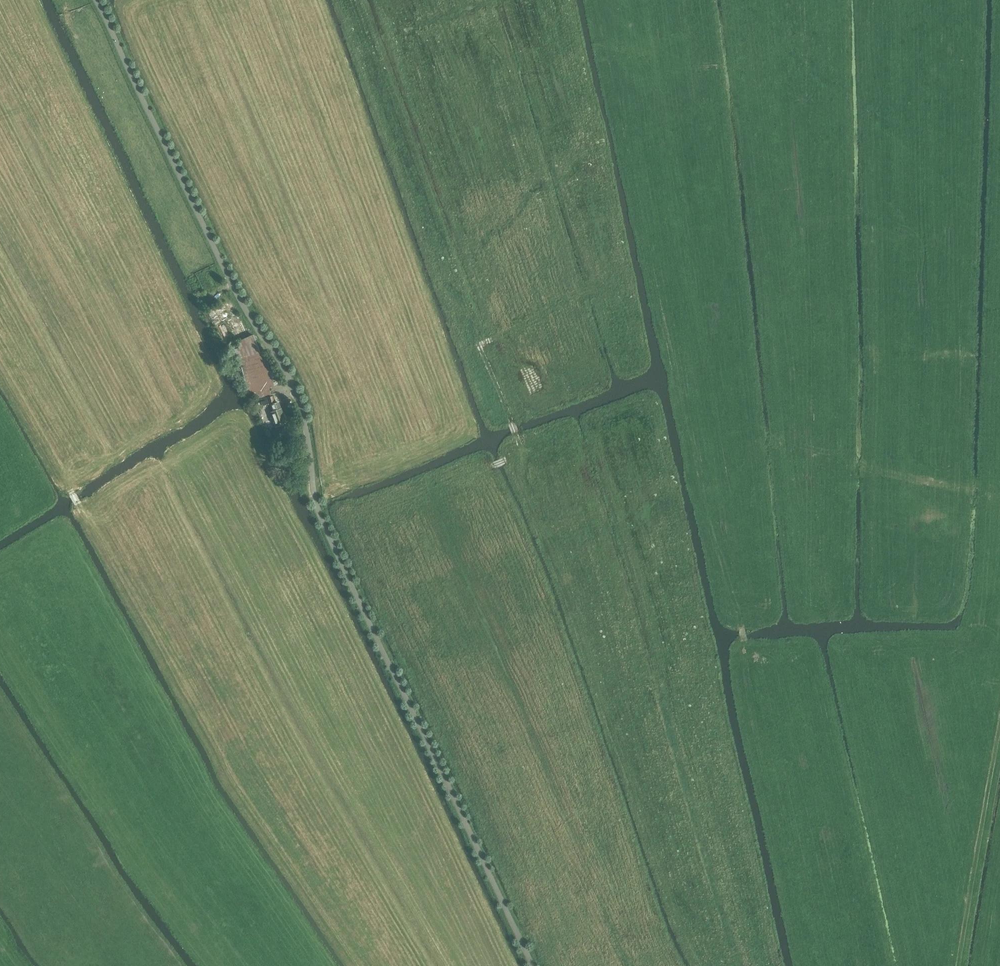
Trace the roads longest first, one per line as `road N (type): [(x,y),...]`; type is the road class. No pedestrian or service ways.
road 1 (track): [(999,495),(761,446),(736,452),(741,626),(808,965)]

